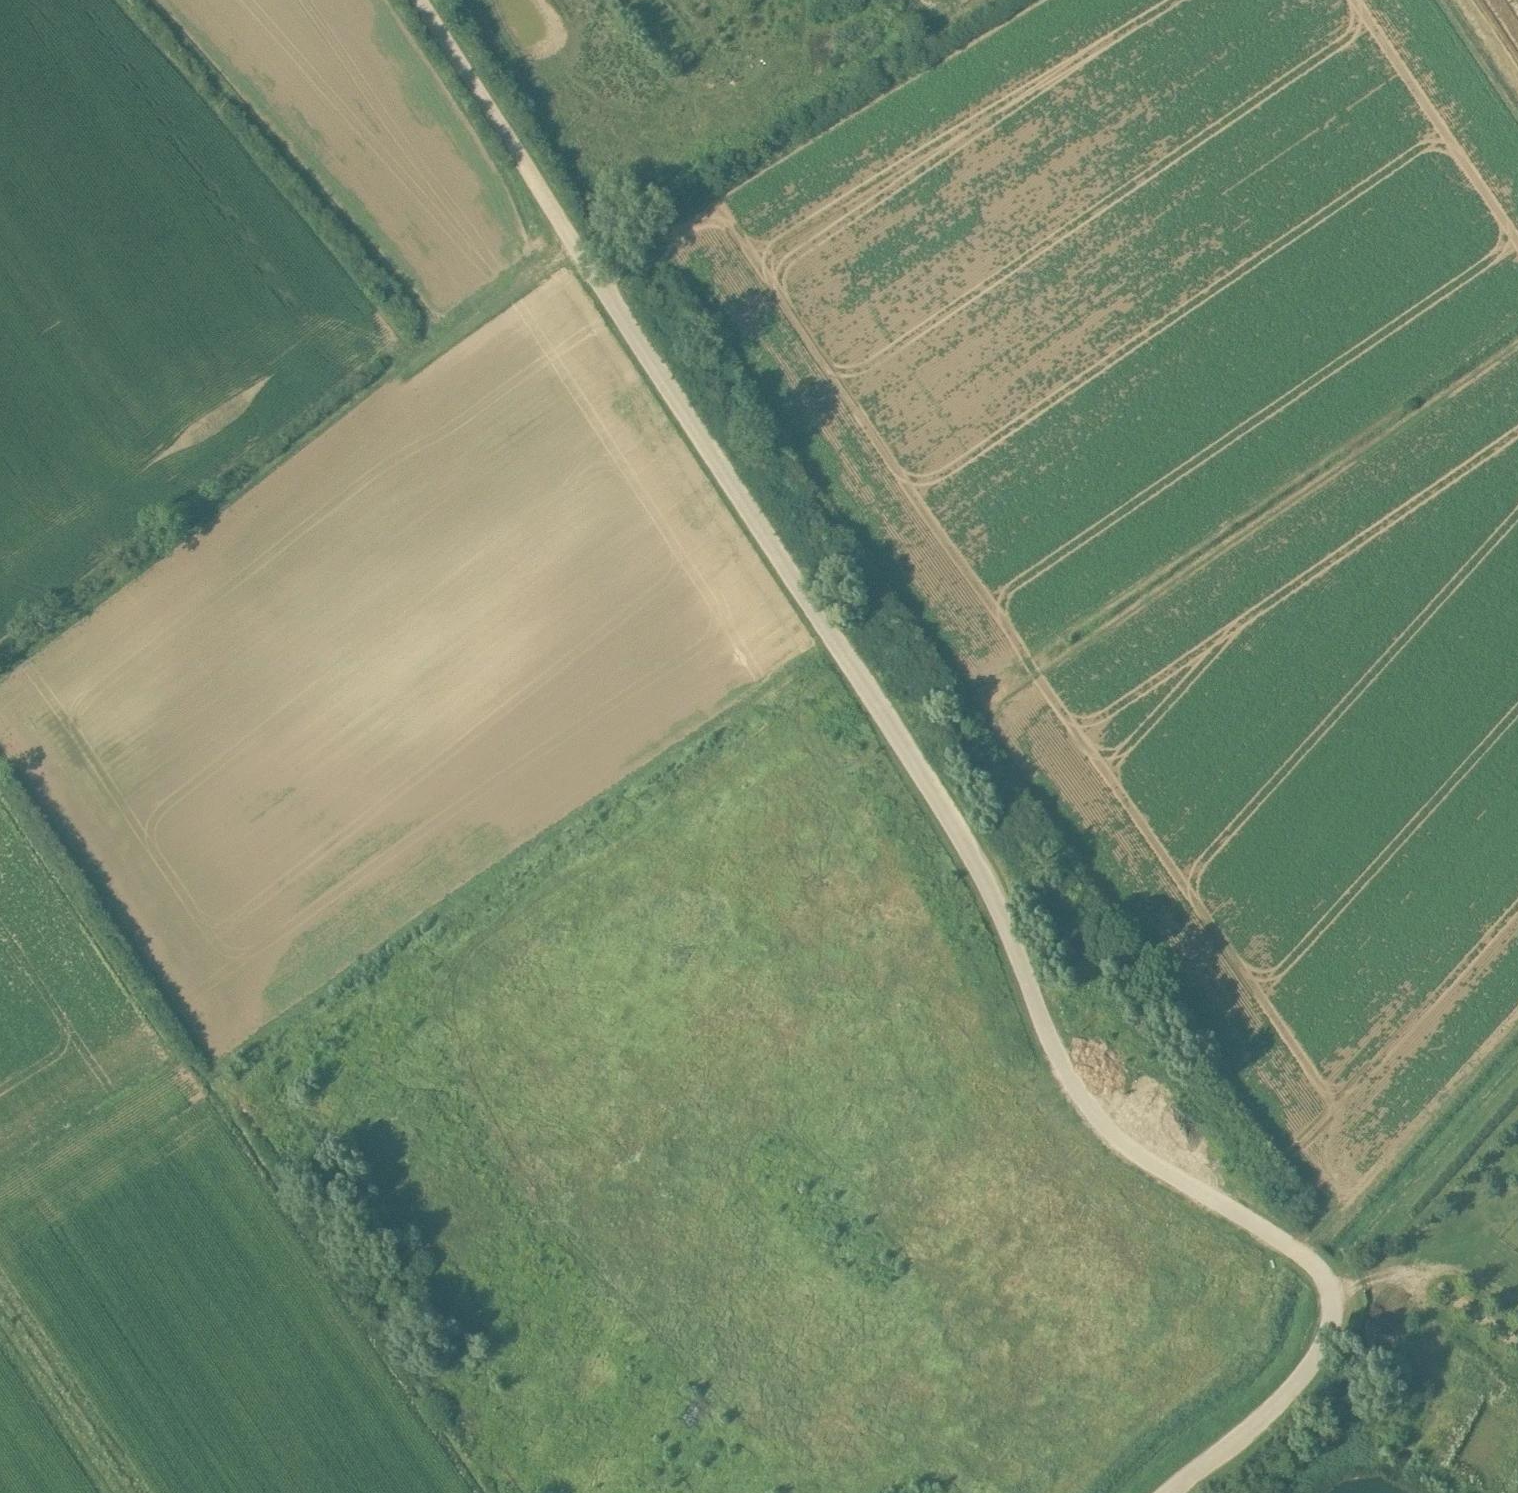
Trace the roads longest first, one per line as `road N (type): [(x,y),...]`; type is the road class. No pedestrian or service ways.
road 1 (unclassified): [(1144,1492),(1303,1355),(1302,1275),(1089,1139),(1067,1112),(957,877),(896,767),(396,0)]

